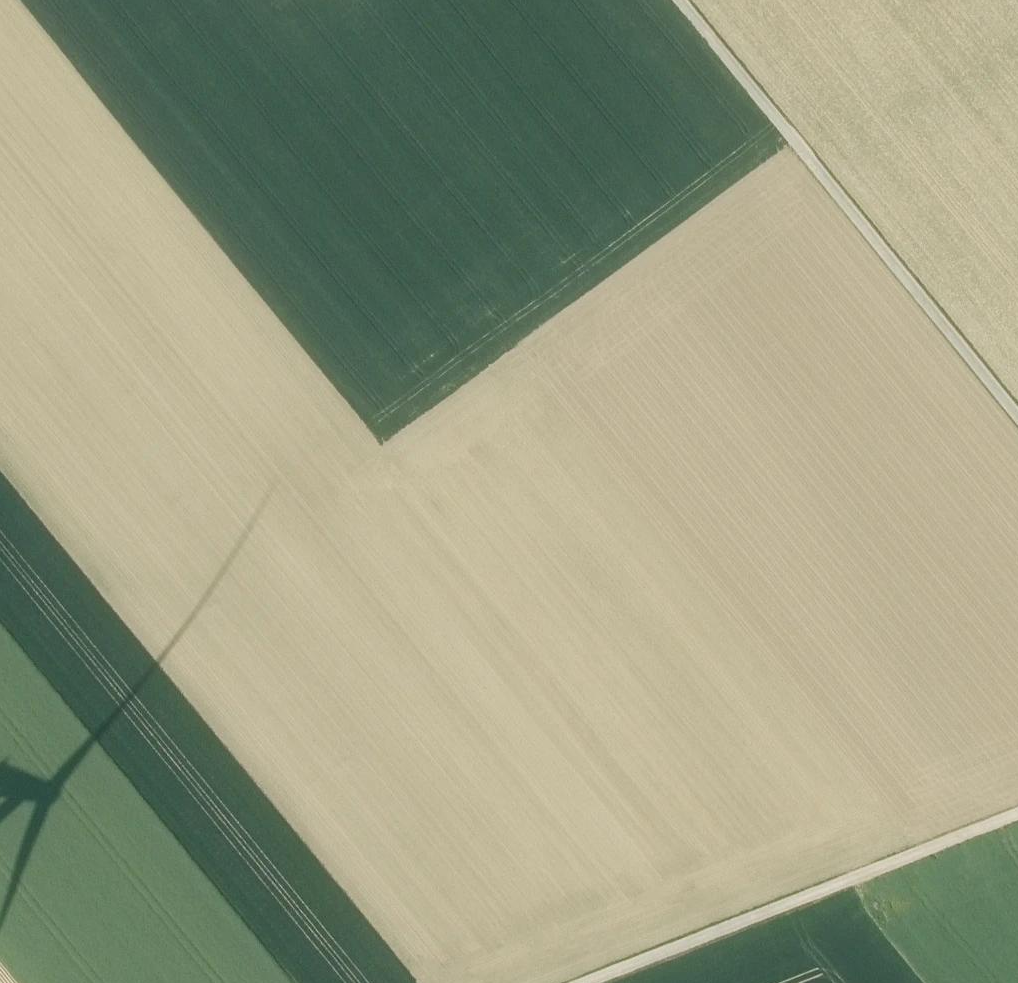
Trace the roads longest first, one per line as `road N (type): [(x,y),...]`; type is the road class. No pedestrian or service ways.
road 1 (track): [(682,0),(1017,411)]
road 2 (track): [(1017,830),(620,982)]

